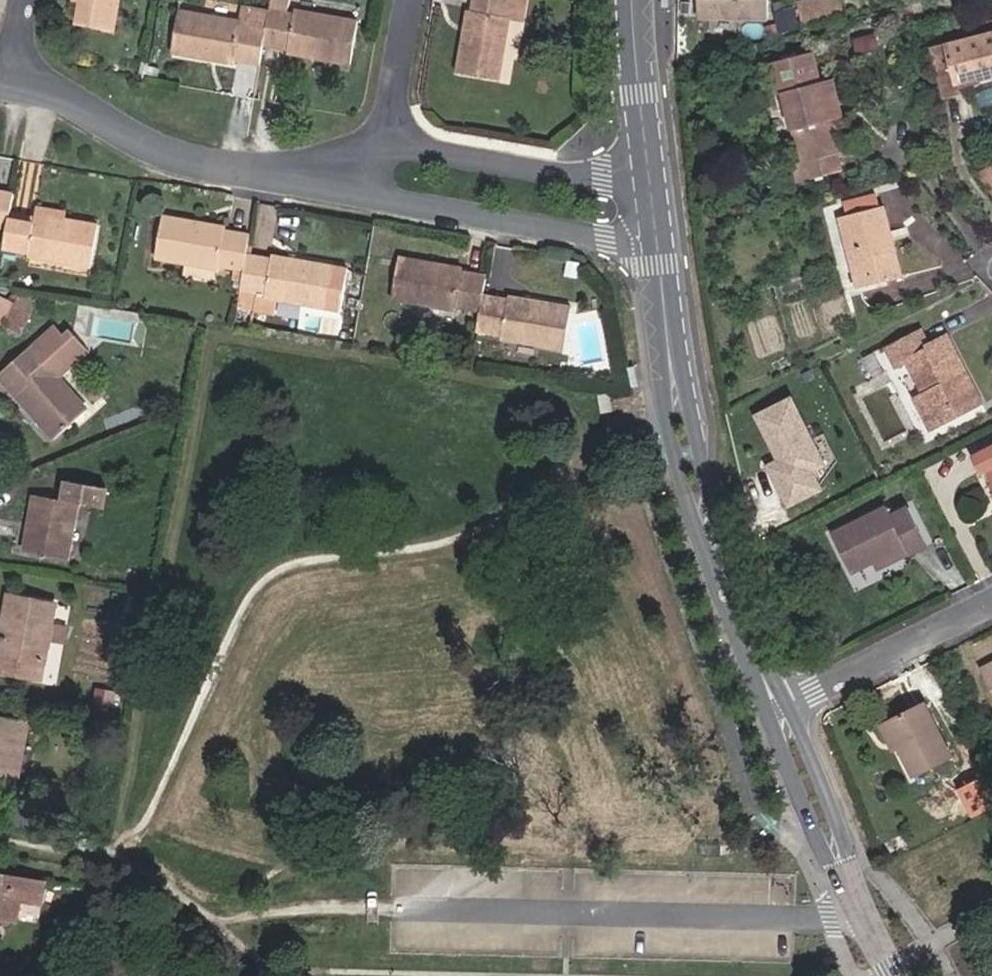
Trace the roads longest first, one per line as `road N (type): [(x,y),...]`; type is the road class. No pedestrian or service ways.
road 1 (tertiary): [(650,236),(698,494),(778,710)]
road 2 (tertiary): [(778,710),(889,975)]
road 3 (residential): [(270,172),(222,170),(154,151),(63,94),(9,80)]
road 4 (residential): [(380,199),(602,237),(650,236)]
road 5 (residential): [(643,174),(568,176),(383,148)]
road 6 (residential): [(778,710),(991,600)]
road 7 (tertiary): [(634,0),(643,174)]
road 8 (residential): [(406,0),(383,148)]

